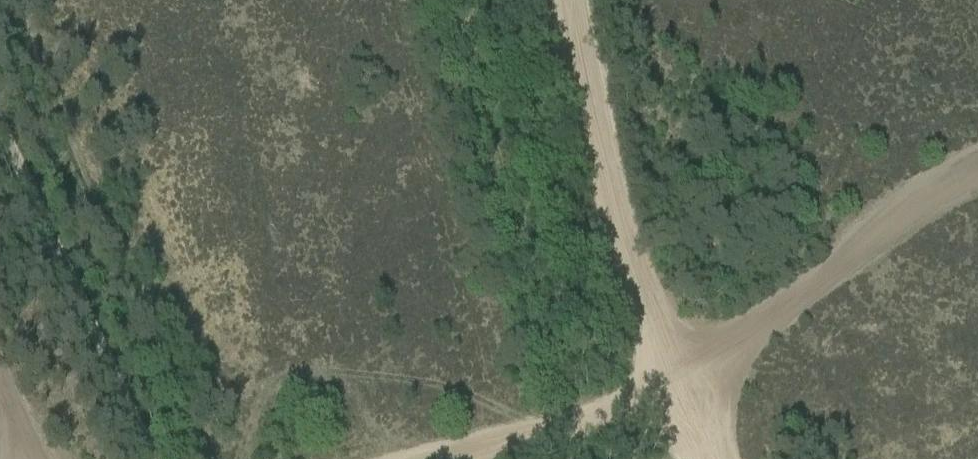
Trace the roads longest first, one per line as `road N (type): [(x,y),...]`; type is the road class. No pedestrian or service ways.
road 1 (track): [(569,0),(659,365),(977,172)]
road 2 (unclassified): [(166,458),(0,114)]
road 3 (track): [(423,458),(659,365),(707,458)]

